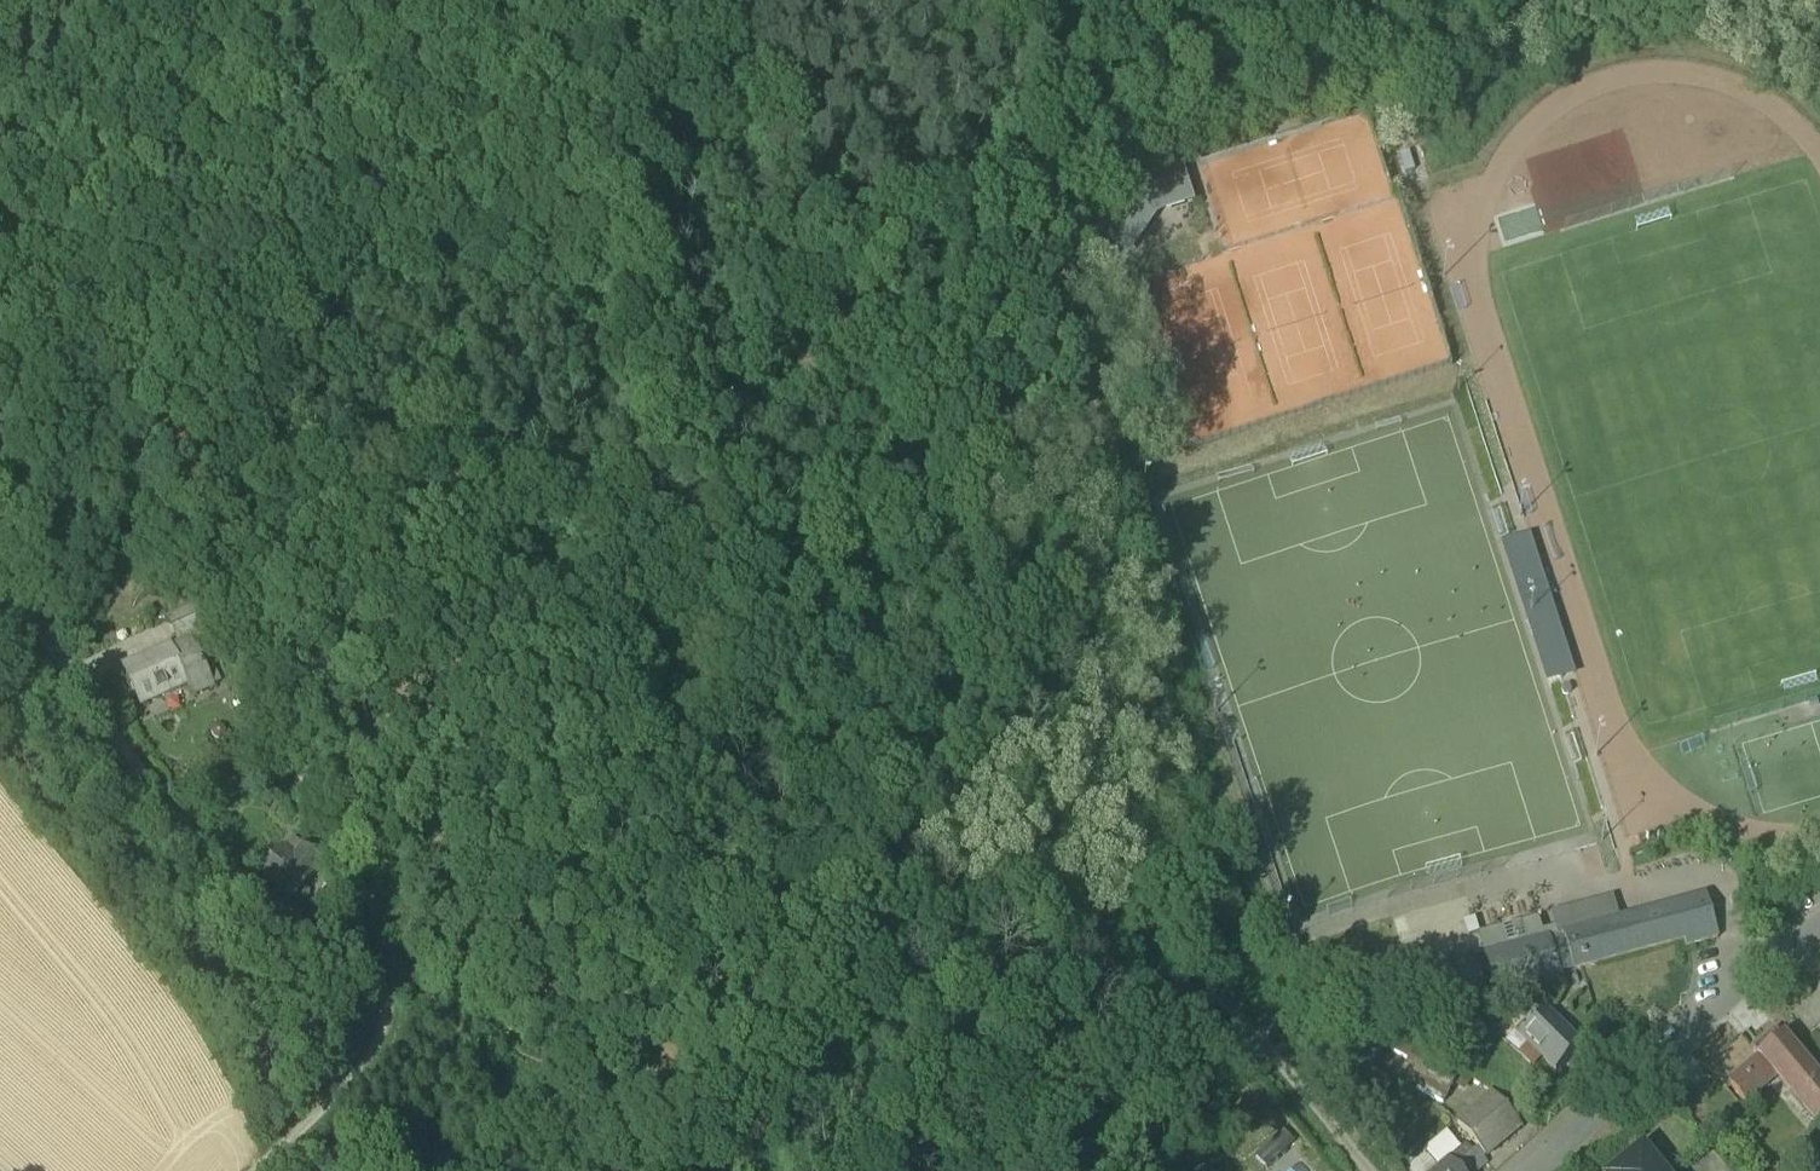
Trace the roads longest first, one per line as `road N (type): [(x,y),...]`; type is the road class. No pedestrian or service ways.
road 1 (track): [(991,0),(1032,181),(1092,392),(1106,536),(1102,728),(1110,803),(1137,877),(1372,1170)]
road 2 (unclassified): [(0,581),(216,867),(378,984),(382,1023),(369,1056),(265,1170)]
road 3 (residential): [(1530,1170),(1771,948),(1819,916)]

